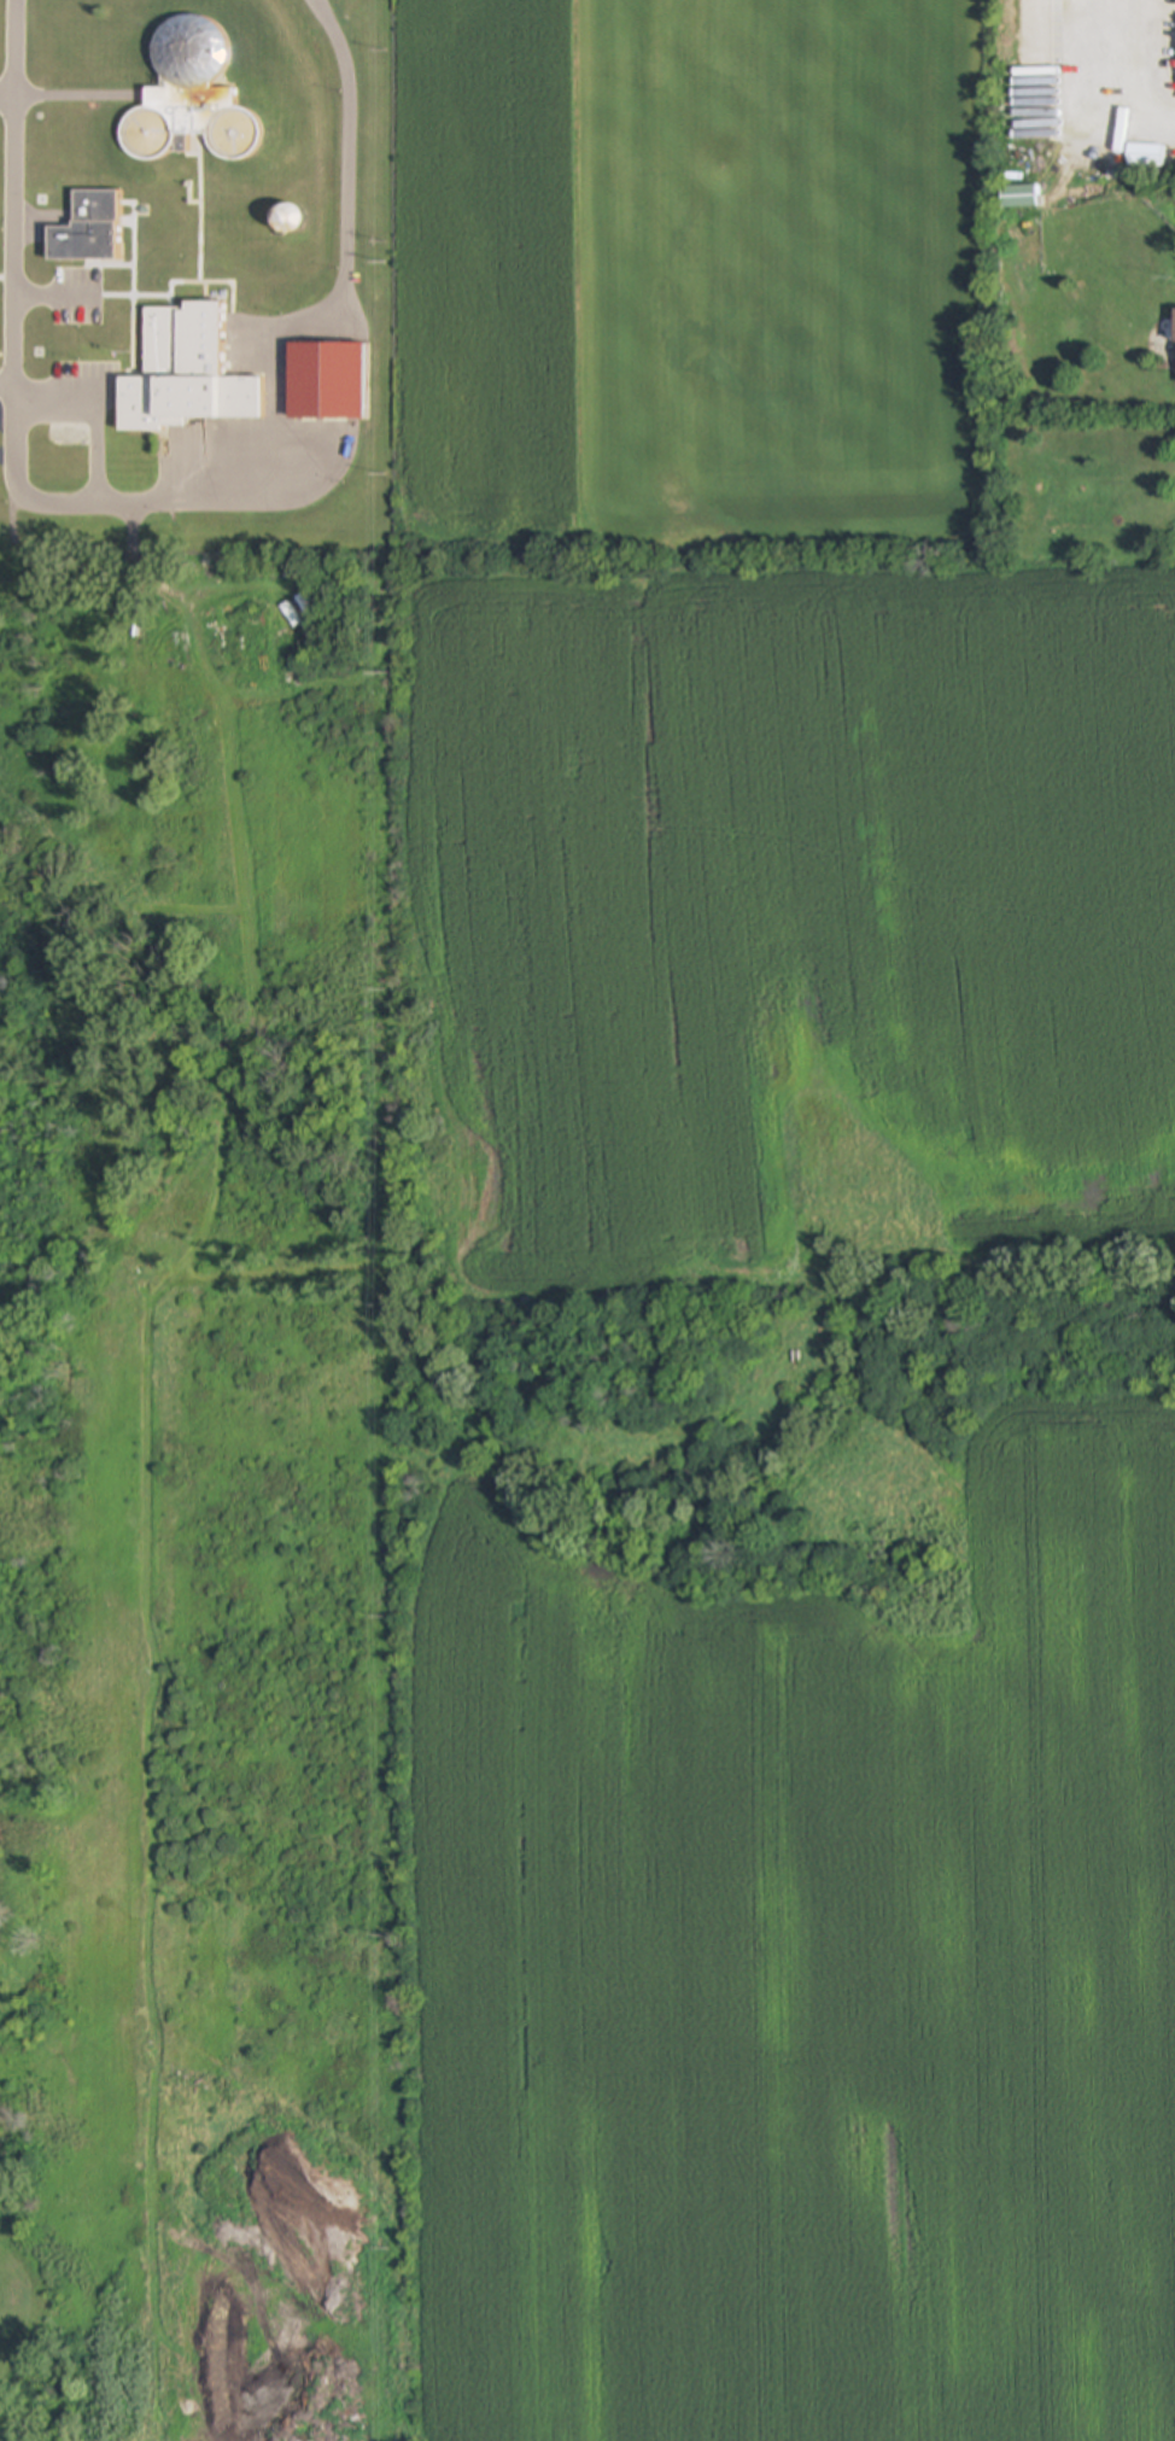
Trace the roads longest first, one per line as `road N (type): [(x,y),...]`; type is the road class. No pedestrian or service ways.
road 1 (residential): [(14,0),(13,455)]

